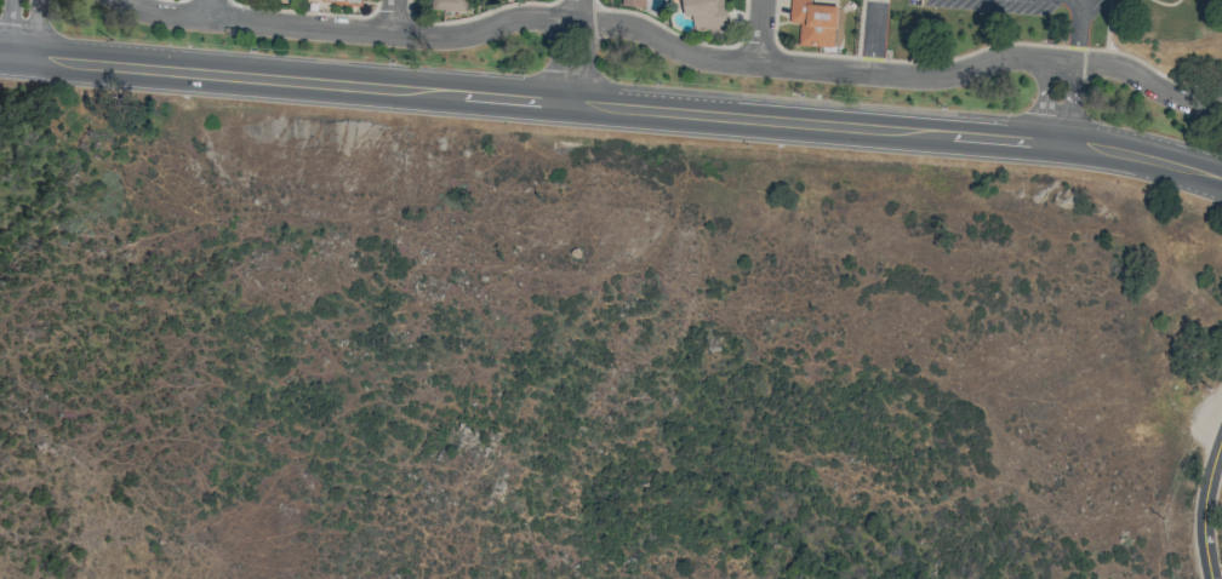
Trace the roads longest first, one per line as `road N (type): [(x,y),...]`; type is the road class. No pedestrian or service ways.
road 1 (tertiary): [(0,67),(1055,153),(1221,196)]
road 2 (tertiary): [(1221,171),(1056,132),(0,45)]
road 3 (residential): [(1221,105),(1061,58),(999,57),(930,76),(697,56),(624,25),(576,19),(527,17),(428,38),(164,15),(120,0)]
road 4 (primary): [(1211,578),(1203,515),(1221,446)]

